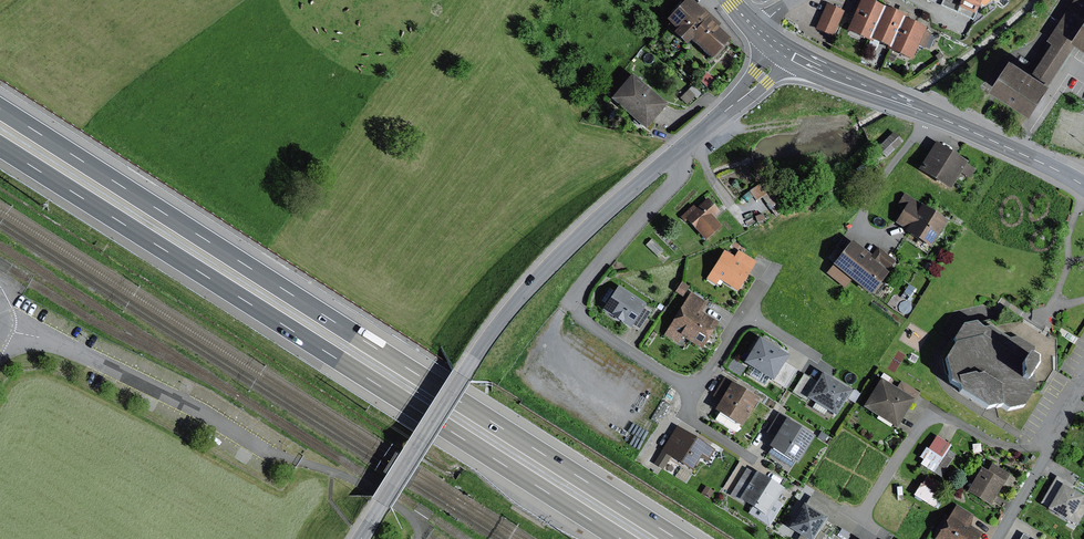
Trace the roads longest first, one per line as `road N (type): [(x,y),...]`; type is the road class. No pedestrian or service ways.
road 1 (motorway): [(677,538),(0,110)]
road 2 (motorway): [(0,147),(619,538)]
road 3 (unclassified): [(382,504),(498,325),(564,253),(677,153)]
road 4 (residential): [(677,153),(682,172),(581,286),(580,314),(690,385),(705,377),(757,291)]
road 5 (primary): [(1083,186),(785,51)]
road 6 (residential): [(1083,381),(998,538)]
road 7 (unclassified): [(677,153),(785,51)]

